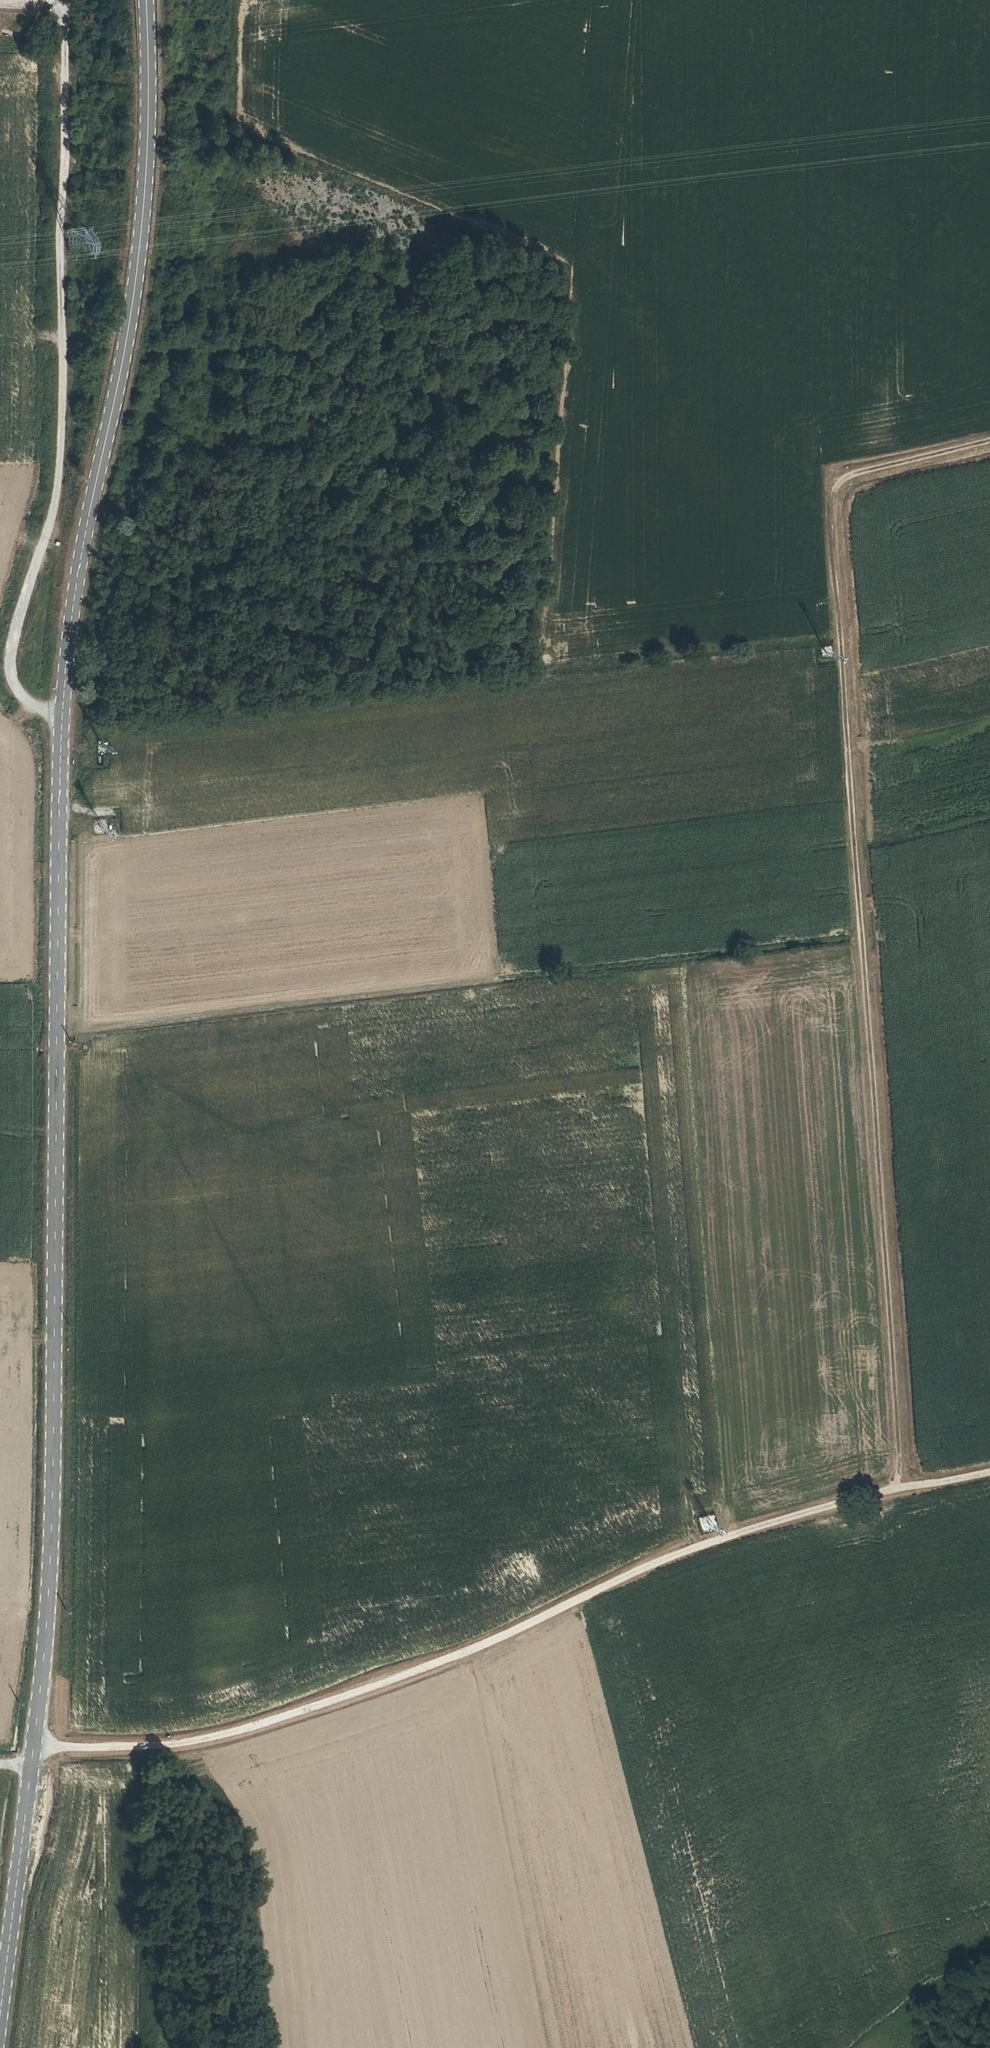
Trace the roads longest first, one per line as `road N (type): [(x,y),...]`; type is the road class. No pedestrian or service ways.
road 1 (tertiary): [(31,1767),(53,1573),(62,713),(83,544),(138,255),(145,0)]
road 2 (track): [(989,440),(848,476),(830,507),(897,1415),(895,1487)]
road 3 (track): [(37,1746),(200,1738),(276,1719),(520,1625),(722,1534),(895,1487)]
road 4 (tertiary): [(0,2018),(31,1767)]

